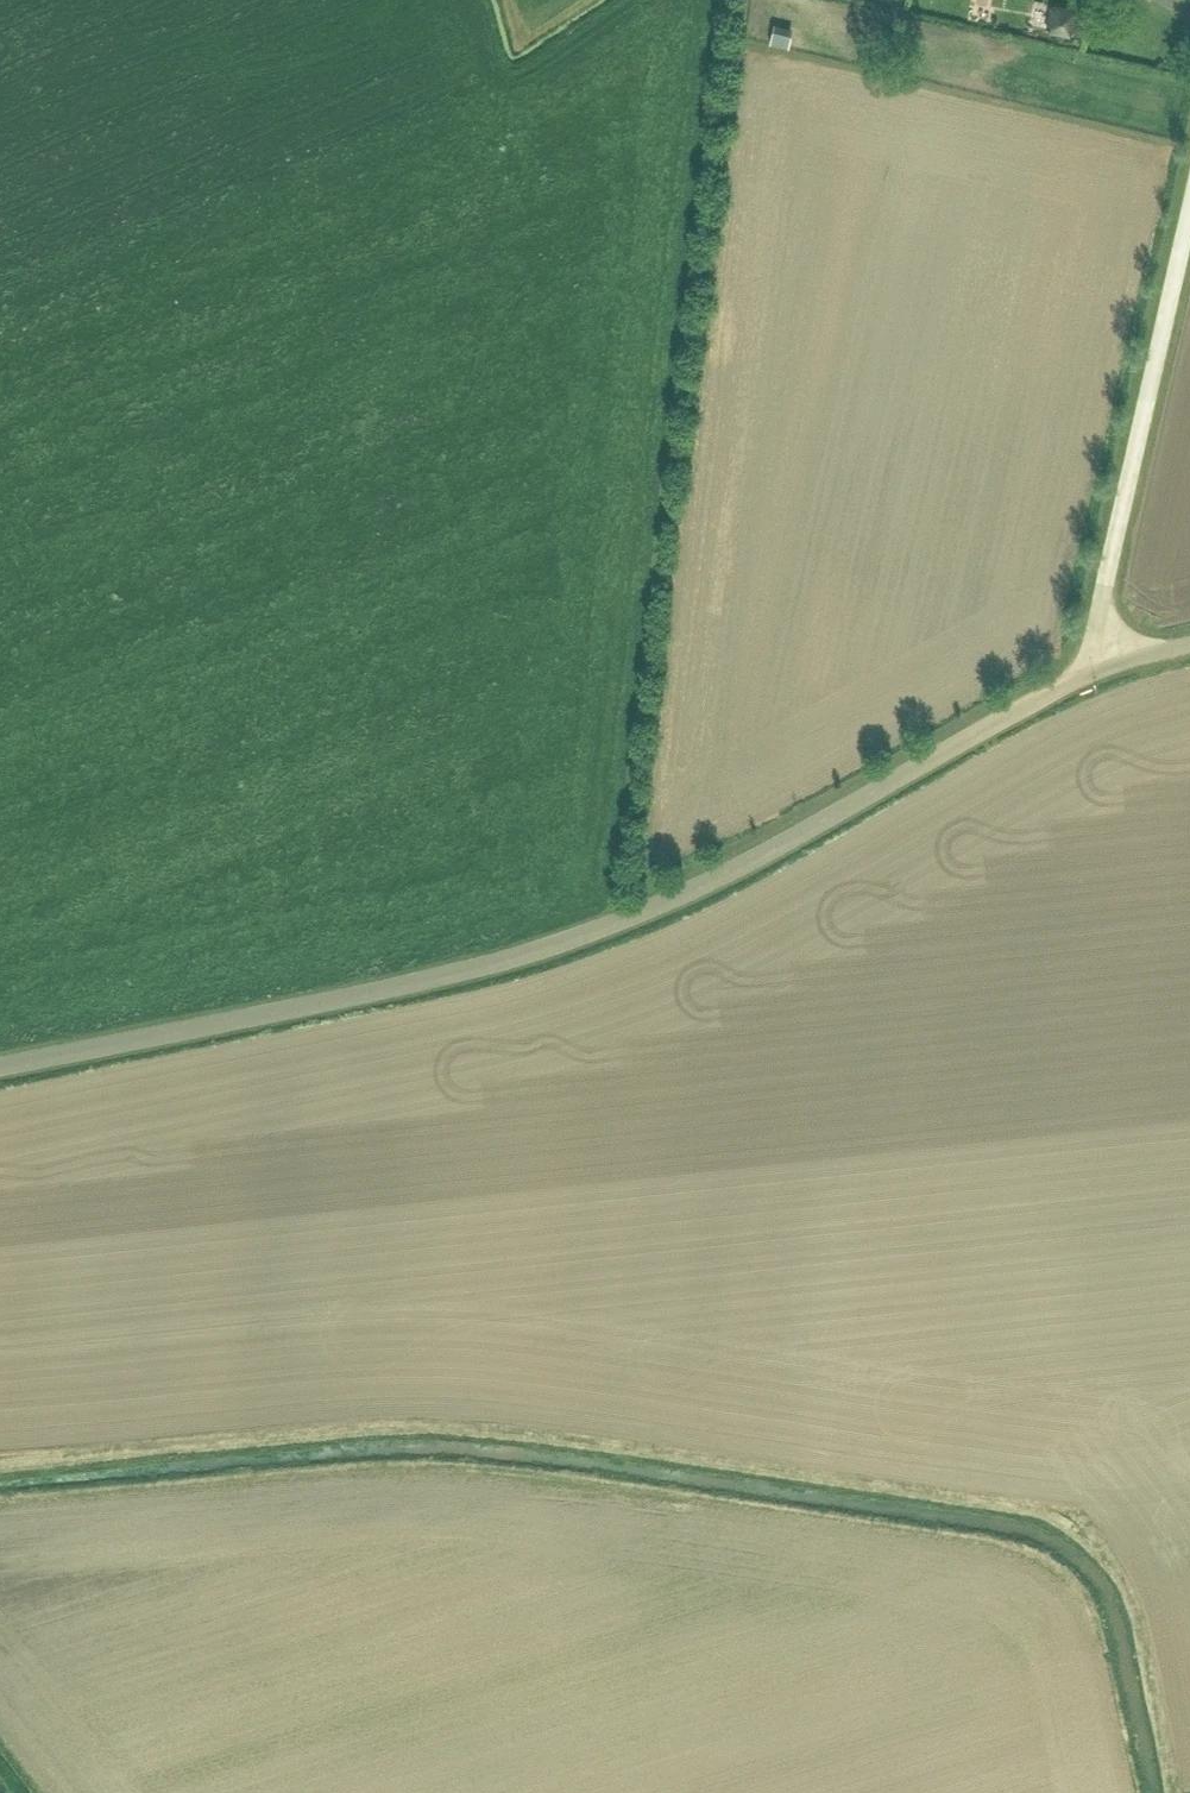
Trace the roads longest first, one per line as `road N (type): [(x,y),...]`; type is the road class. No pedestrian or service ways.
road 1 (unclassified): [(0,1066),(529,954),(669,898),(1113,661)]
road 2 (unclassified): [(1113,661),(1101,608),(1189,223)]

